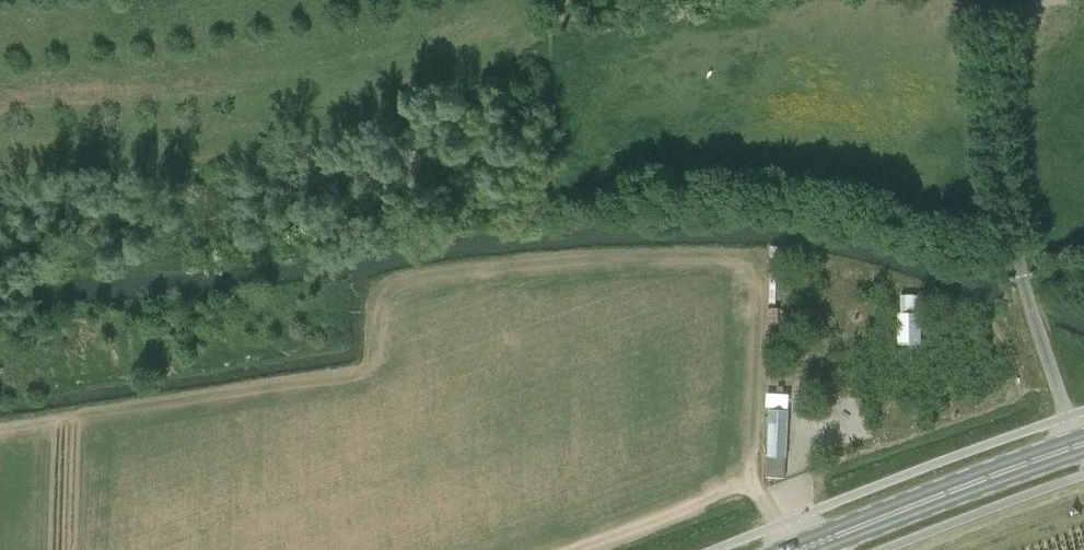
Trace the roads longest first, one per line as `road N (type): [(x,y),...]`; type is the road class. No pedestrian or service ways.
road 1 (primary): [(802,549),(1083,444)]

